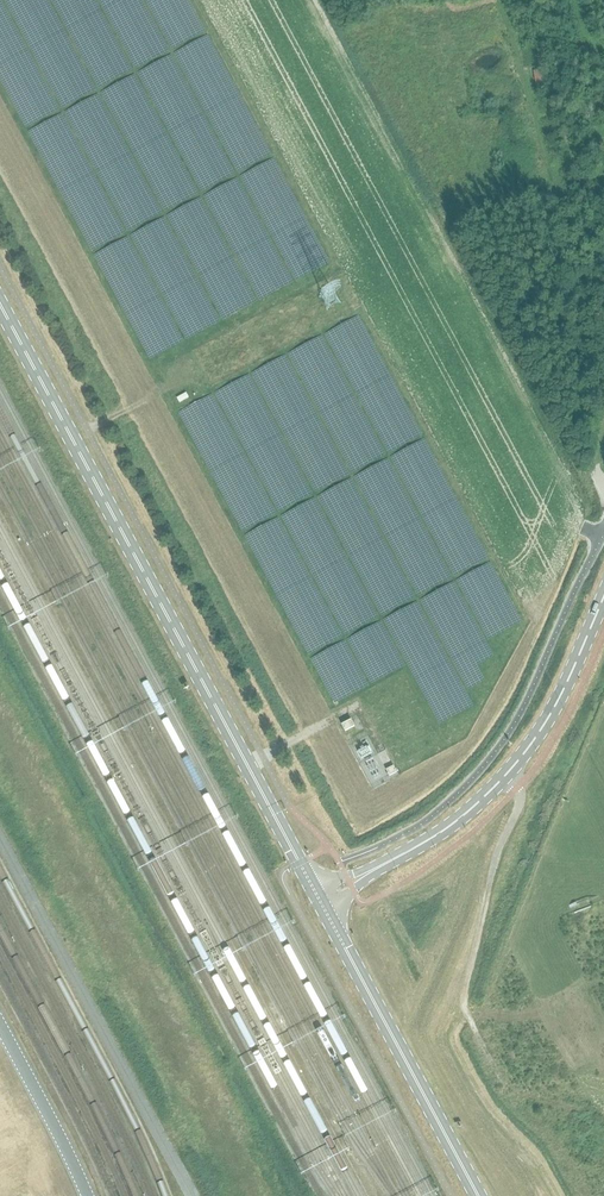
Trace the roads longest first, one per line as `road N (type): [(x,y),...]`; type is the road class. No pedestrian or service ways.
road 1 (secondary): [(319,900),(0,306)]
road 2 (secondary): [(319,900),(426,841),(503,780),(531,750),(603,599)]
road 3 (secondary): [(479,1195),(319,900)]
road 4 (unclassified): [(89,1195),(0,1024)]

